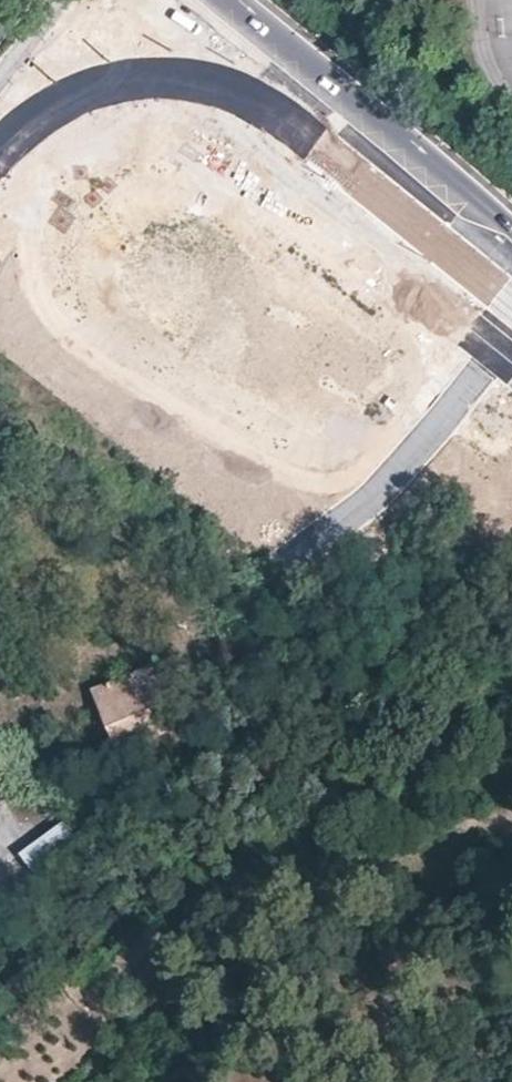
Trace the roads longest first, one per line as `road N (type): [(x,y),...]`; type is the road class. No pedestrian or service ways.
road 1 (tertiary): [(230,0),(511,227)]

